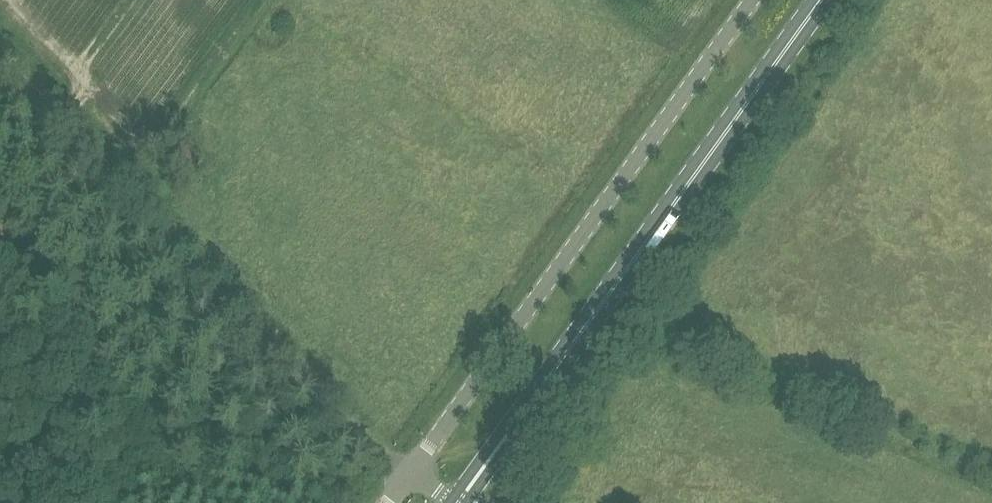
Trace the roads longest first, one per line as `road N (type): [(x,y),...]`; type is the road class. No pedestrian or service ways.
road 1 (unclassified): [(408,475),(370,448),(0,59)]
road 2 (unclassified): [(408,475),(724,40)]
road 3 (primary): [(458,502),(771,78)]

